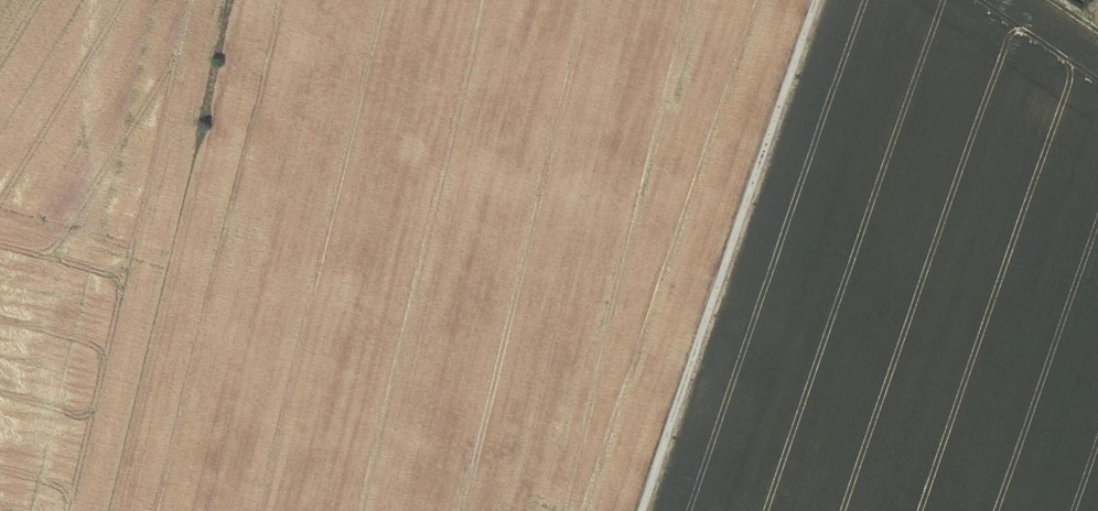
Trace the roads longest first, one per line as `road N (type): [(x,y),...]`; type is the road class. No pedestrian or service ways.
road 1 (unclassified): [(641,510),(816,0)]

